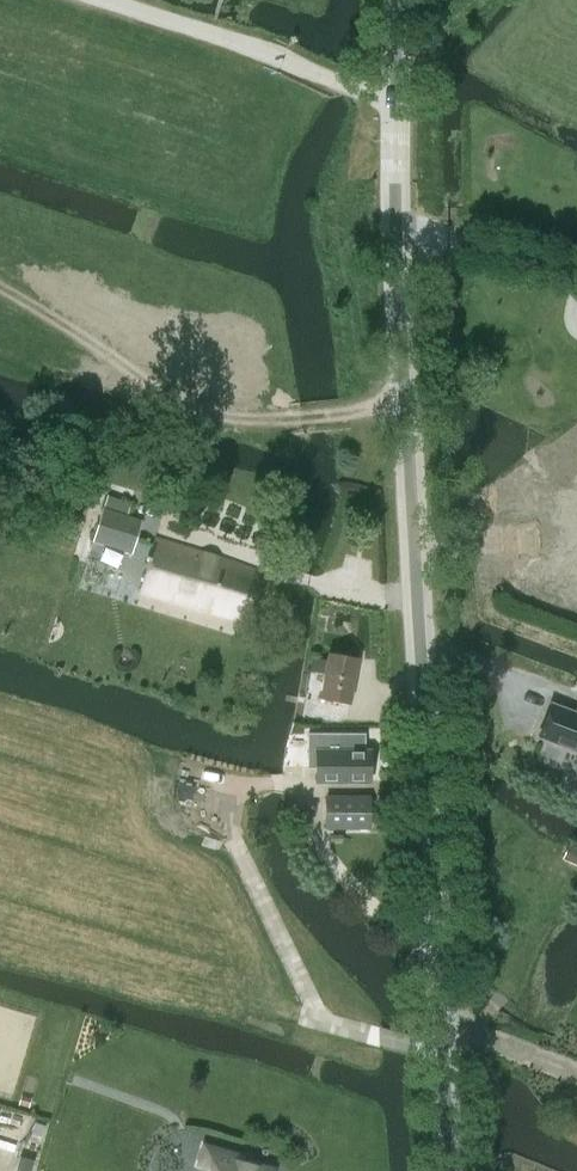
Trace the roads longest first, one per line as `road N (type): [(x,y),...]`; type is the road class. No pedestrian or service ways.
road 1 (secondary): [(453,1170),(407,406),(402,0)]
road 2 (track): [(0,288),(237,426),(290,418)]

